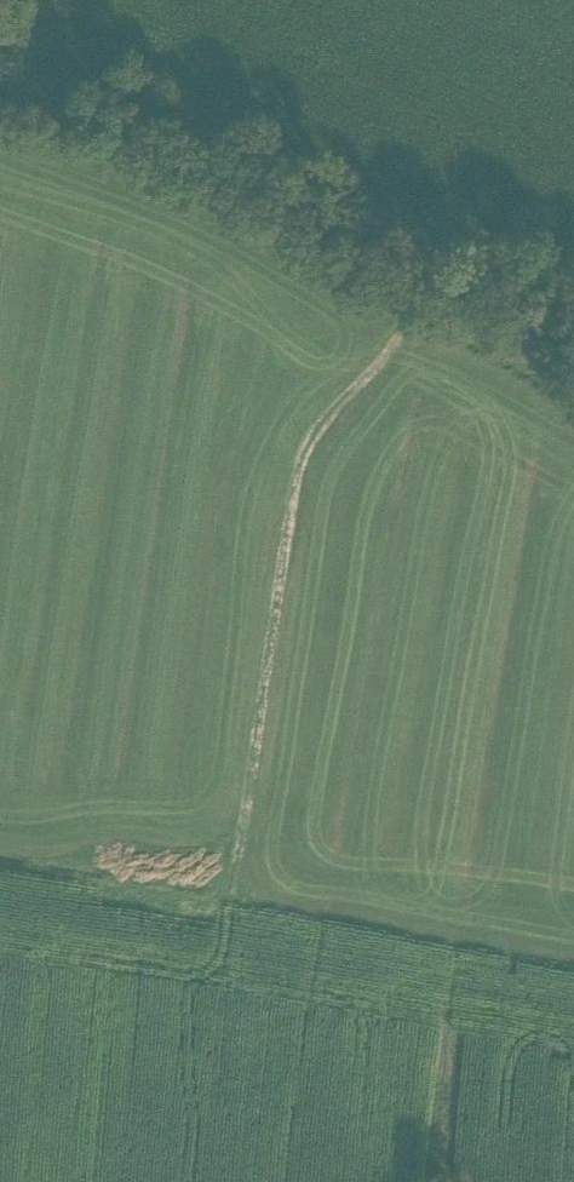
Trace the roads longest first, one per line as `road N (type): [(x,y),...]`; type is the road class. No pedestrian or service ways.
road 1 (track): [(435,244),(403,332),(314,430),(298,468),(231,890)]
road 2 (track): [(0,33),(227,150),(573,306)]

